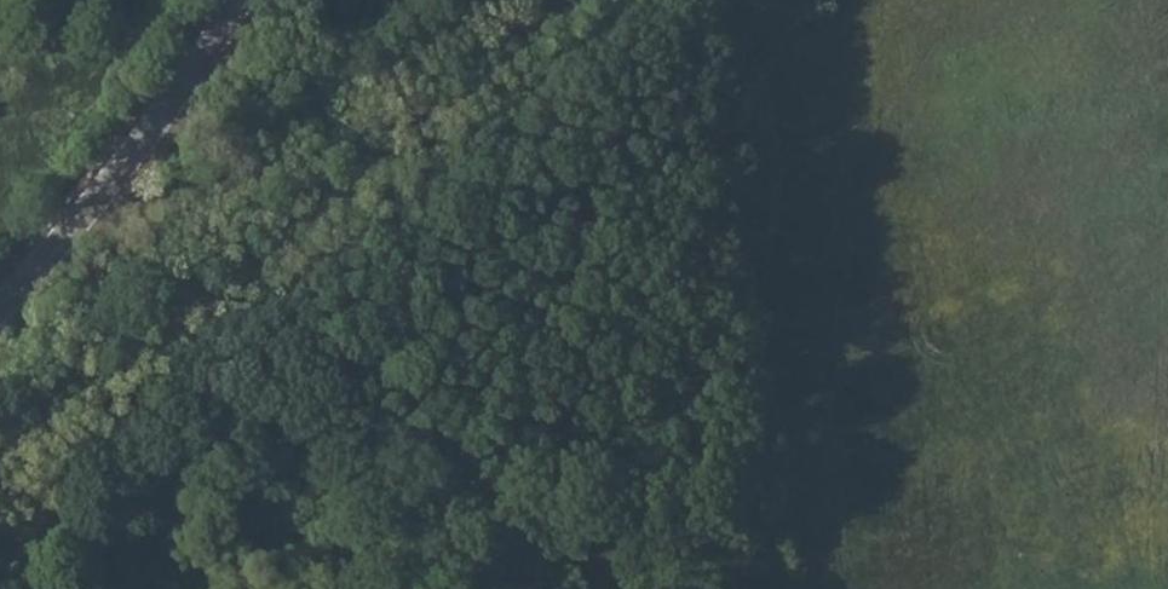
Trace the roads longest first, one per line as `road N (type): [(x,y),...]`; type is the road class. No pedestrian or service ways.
road 1 (residential): [(242,0),(141,152),(0,315)]

